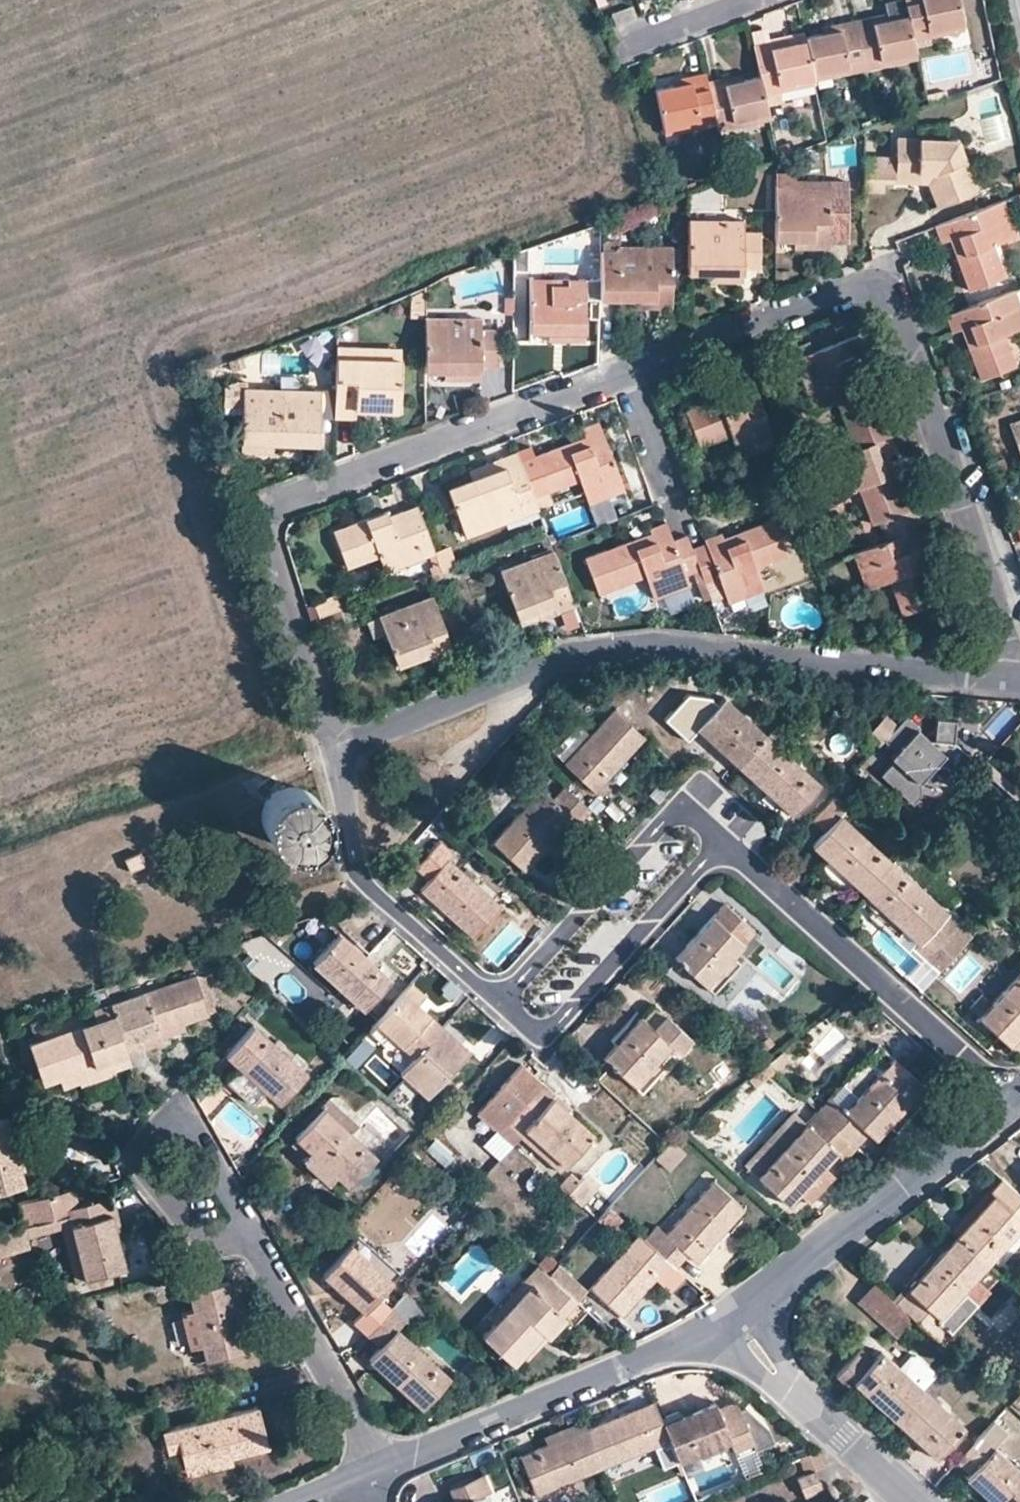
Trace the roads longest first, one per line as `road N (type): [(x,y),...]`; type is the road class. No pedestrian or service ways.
road 1 (residential): [(334,748),(615,649),(1006,684)]
road 2 (residential): [(624,377),(860,288),(878,291),(895,311),(1005,635),(1006,684)]
road 3 (residential): [(334,748),(262,540),(280,505),(624,377)]
road 4 (residential): [(719,842),(985,1084),(1005,1112)]
road 5 (residential): [(378,1462),(726,1321)]
road 6 (tertiary): [(726,1321),(1005,1112)]
road 7 (residential): [(502,999),(362,877),(334,748)]
road 8 (residential): [(502,999),(541,1035),(719,842)]
road 9 (residential): [(719,842),(680,806),(502,999)]
road 10 (residential): [(253,1234),(204,1238),(149,1181),(138,1160),(148,1136),(169,1123),(192,1123),(230,1191)]
road 11 (tertiary): [(726,1321),(914,1501)]
road 12 (residential): [(253,1234),(378,1462)]
road 13 (residential): [(618,45),(731,0)]

